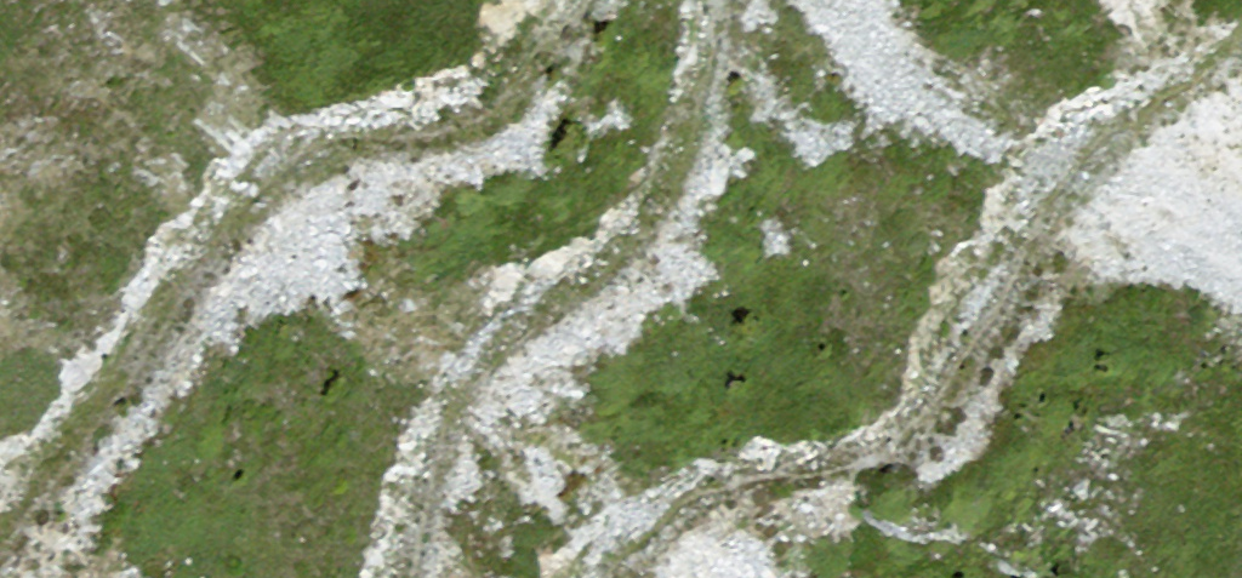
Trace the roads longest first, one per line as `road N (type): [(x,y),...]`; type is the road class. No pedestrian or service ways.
road 1 (track): [(1241,52),(1122,133),(1065,188),(930,435),(838,471),(735,478),(685,502),(614,577)]
road 2 (track): [(572,0),(538,62),(495,104),(438,130),(342,151),(290,182),(226,238),(0,553)]
road 3 (track): [(415,577),(437,466),(468,385),(654,206),(676,158),(719,0)]

